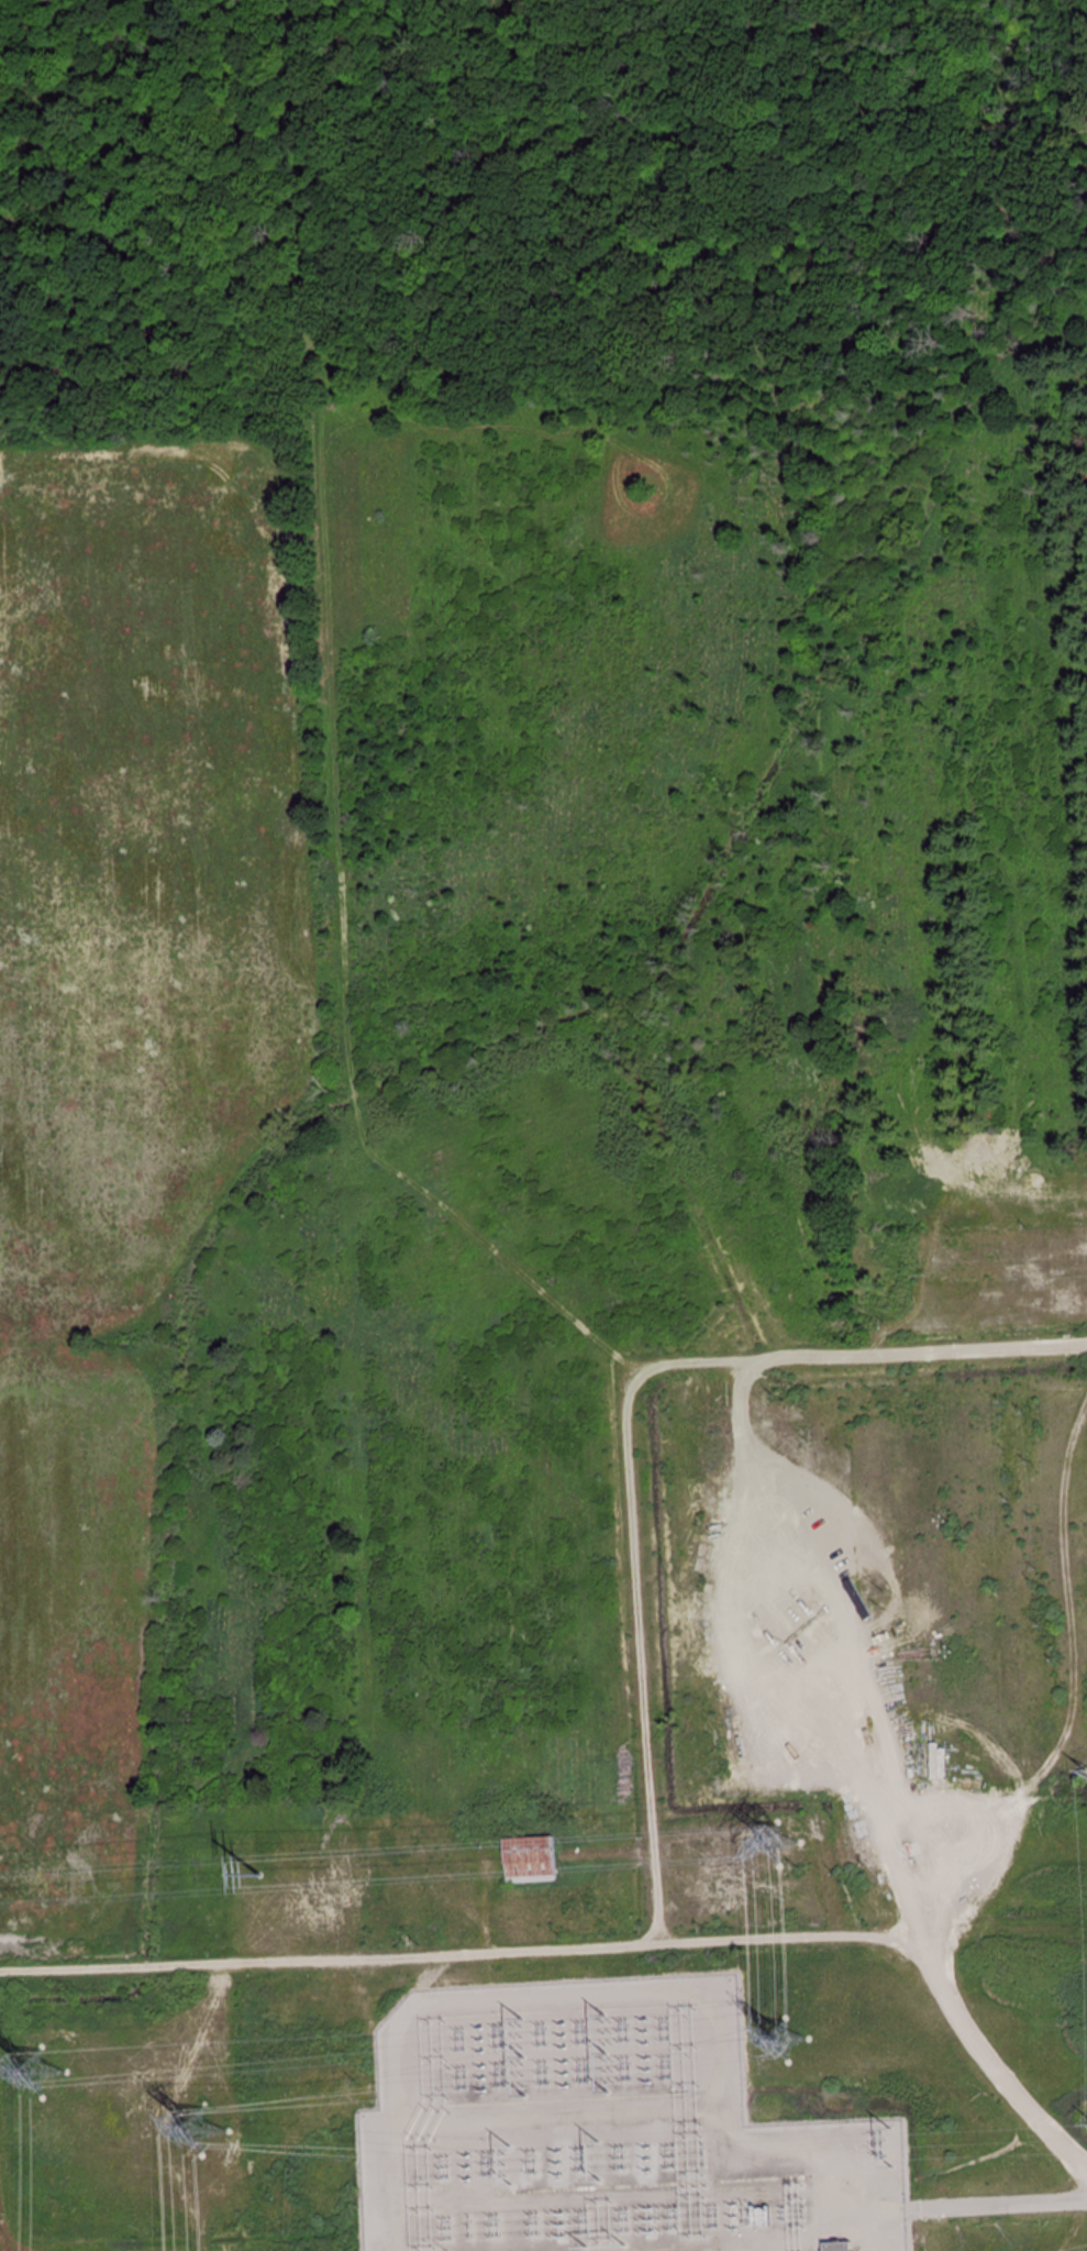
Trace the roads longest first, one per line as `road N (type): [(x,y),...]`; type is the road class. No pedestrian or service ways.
road 1 (residential): [(0,1969),(868,1938),(910,1950)]
road 2 (residential): [(1086,2169),(910,1950)]

